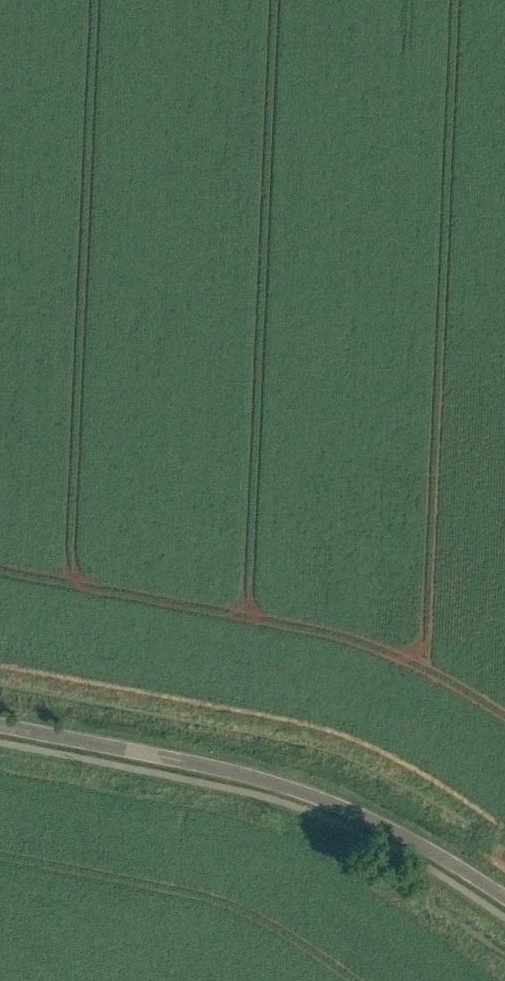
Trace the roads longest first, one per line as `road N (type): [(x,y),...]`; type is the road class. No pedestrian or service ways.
road 1 (tertiary): [(0,724),(282,784),(376,821),(504,897)]

